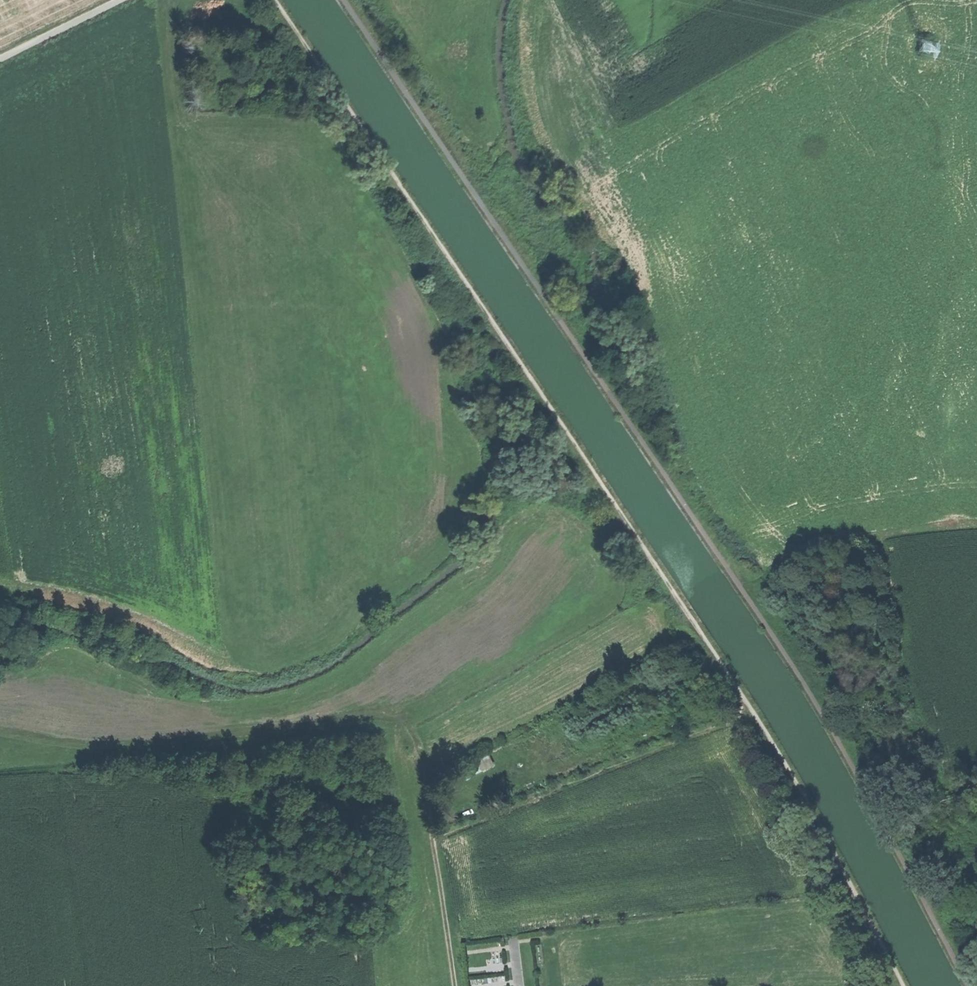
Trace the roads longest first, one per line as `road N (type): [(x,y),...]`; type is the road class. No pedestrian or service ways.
road 1 (track): [(0,731),(105,743),(394,717),(407,729),(419,769),(453,985)]
road 2 (track): [(976,525),(882,536),(740,587)]
road 3 (track): [(0,58),(119,0)]

